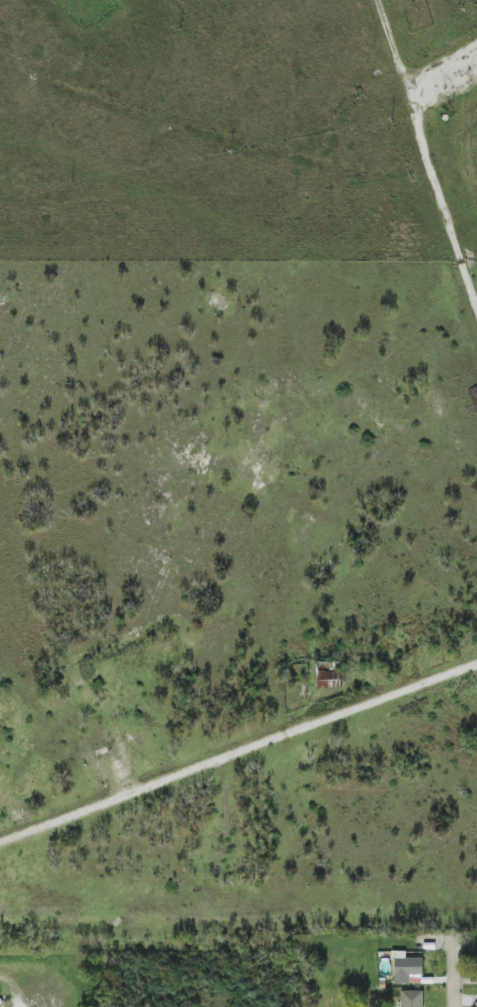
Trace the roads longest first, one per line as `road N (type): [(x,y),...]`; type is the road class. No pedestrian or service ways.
road 1 (residential): [(476,660),(0,844)]
road 2 (residential): [(476,49),(411,83),(427,162),(476,309)]

